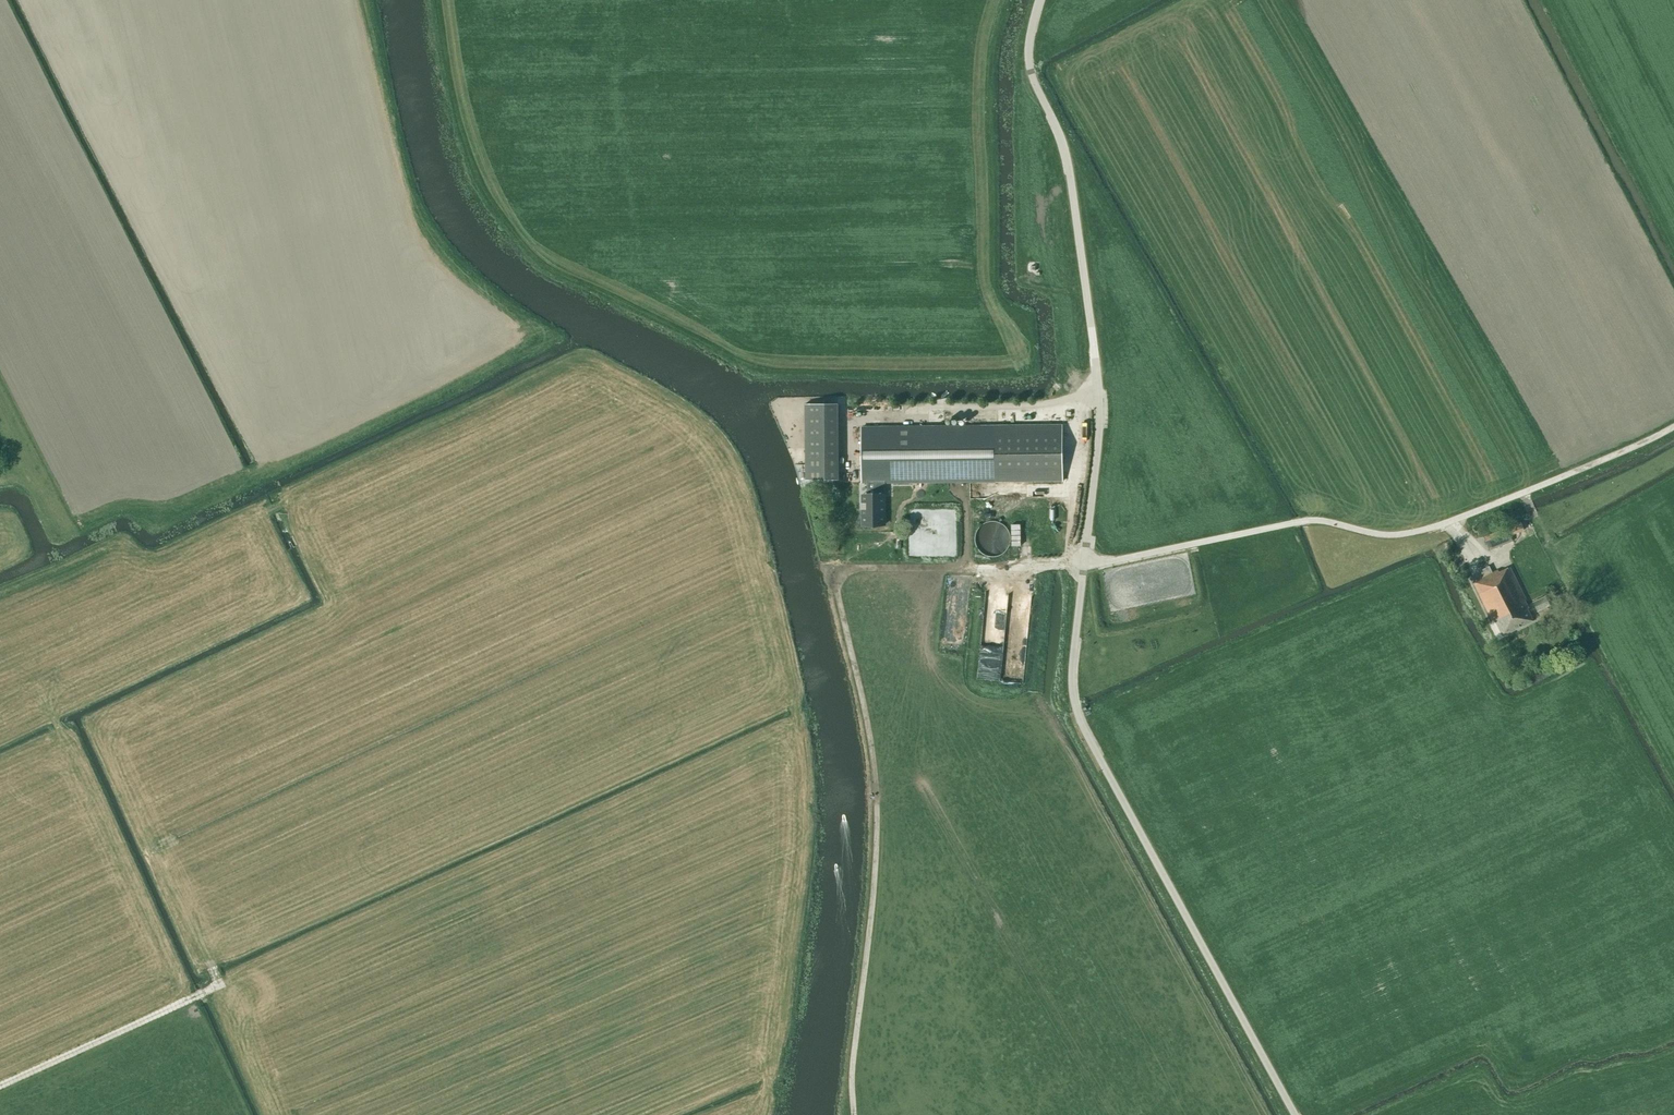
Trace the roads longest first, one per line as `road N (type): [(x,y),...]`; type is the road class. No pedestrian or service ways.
road 1 (unclassified): [(1297,1114),(1078,707),(1075,666),(1102,428),(1067,154),(1032,56),(1045,0)]
road 2 (track): [(1088,565),(841,576),(838,604),(874,796),(855,1114)]
road 3 (track): [(1088,565),(1300,522),(1397,536),(1434,527),(1673,427)]
road 4 (track): [(0,1085),(221,985),(211,965)]

